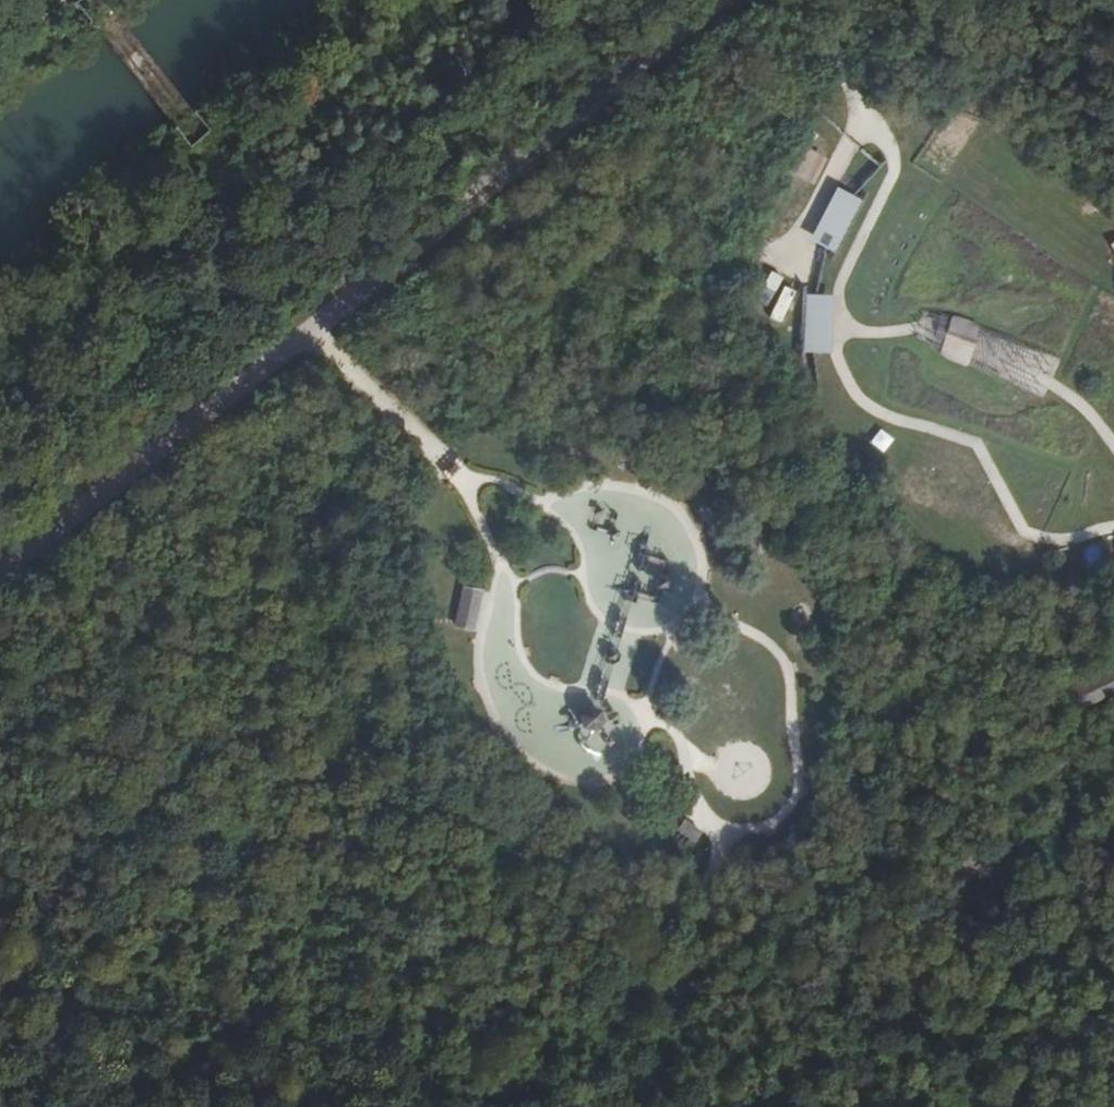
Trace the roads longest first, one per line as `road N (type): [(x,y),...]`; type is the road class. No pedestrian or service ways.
road 1 (track): [(841,366),(838,296),(892,160),(872,114),(792,0)]
road 2 (track): [(642,1106),(718,855)]
road 3 (track): [(85,0),(204,149)]

